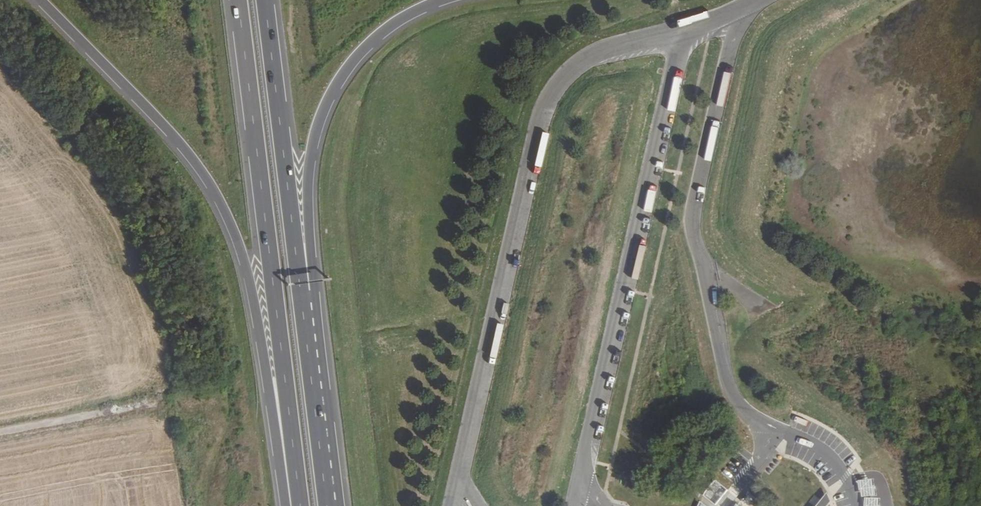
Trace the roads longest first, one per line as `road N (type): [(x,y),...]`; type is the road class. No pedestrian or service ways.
road 1 (motorway): [(38,0),(173,139),(226,219),(248,279),(285,505)]
road 2 (motorway): [(323,458),(308,178),(314,140),(352,62),(387,29),(442,0)]
road 3 (motorway): [(236,0),(299,505)]
road 4 (motorway): [(323,458),(265,0)]
road 5 (track): [(0,437),(173,408)]

